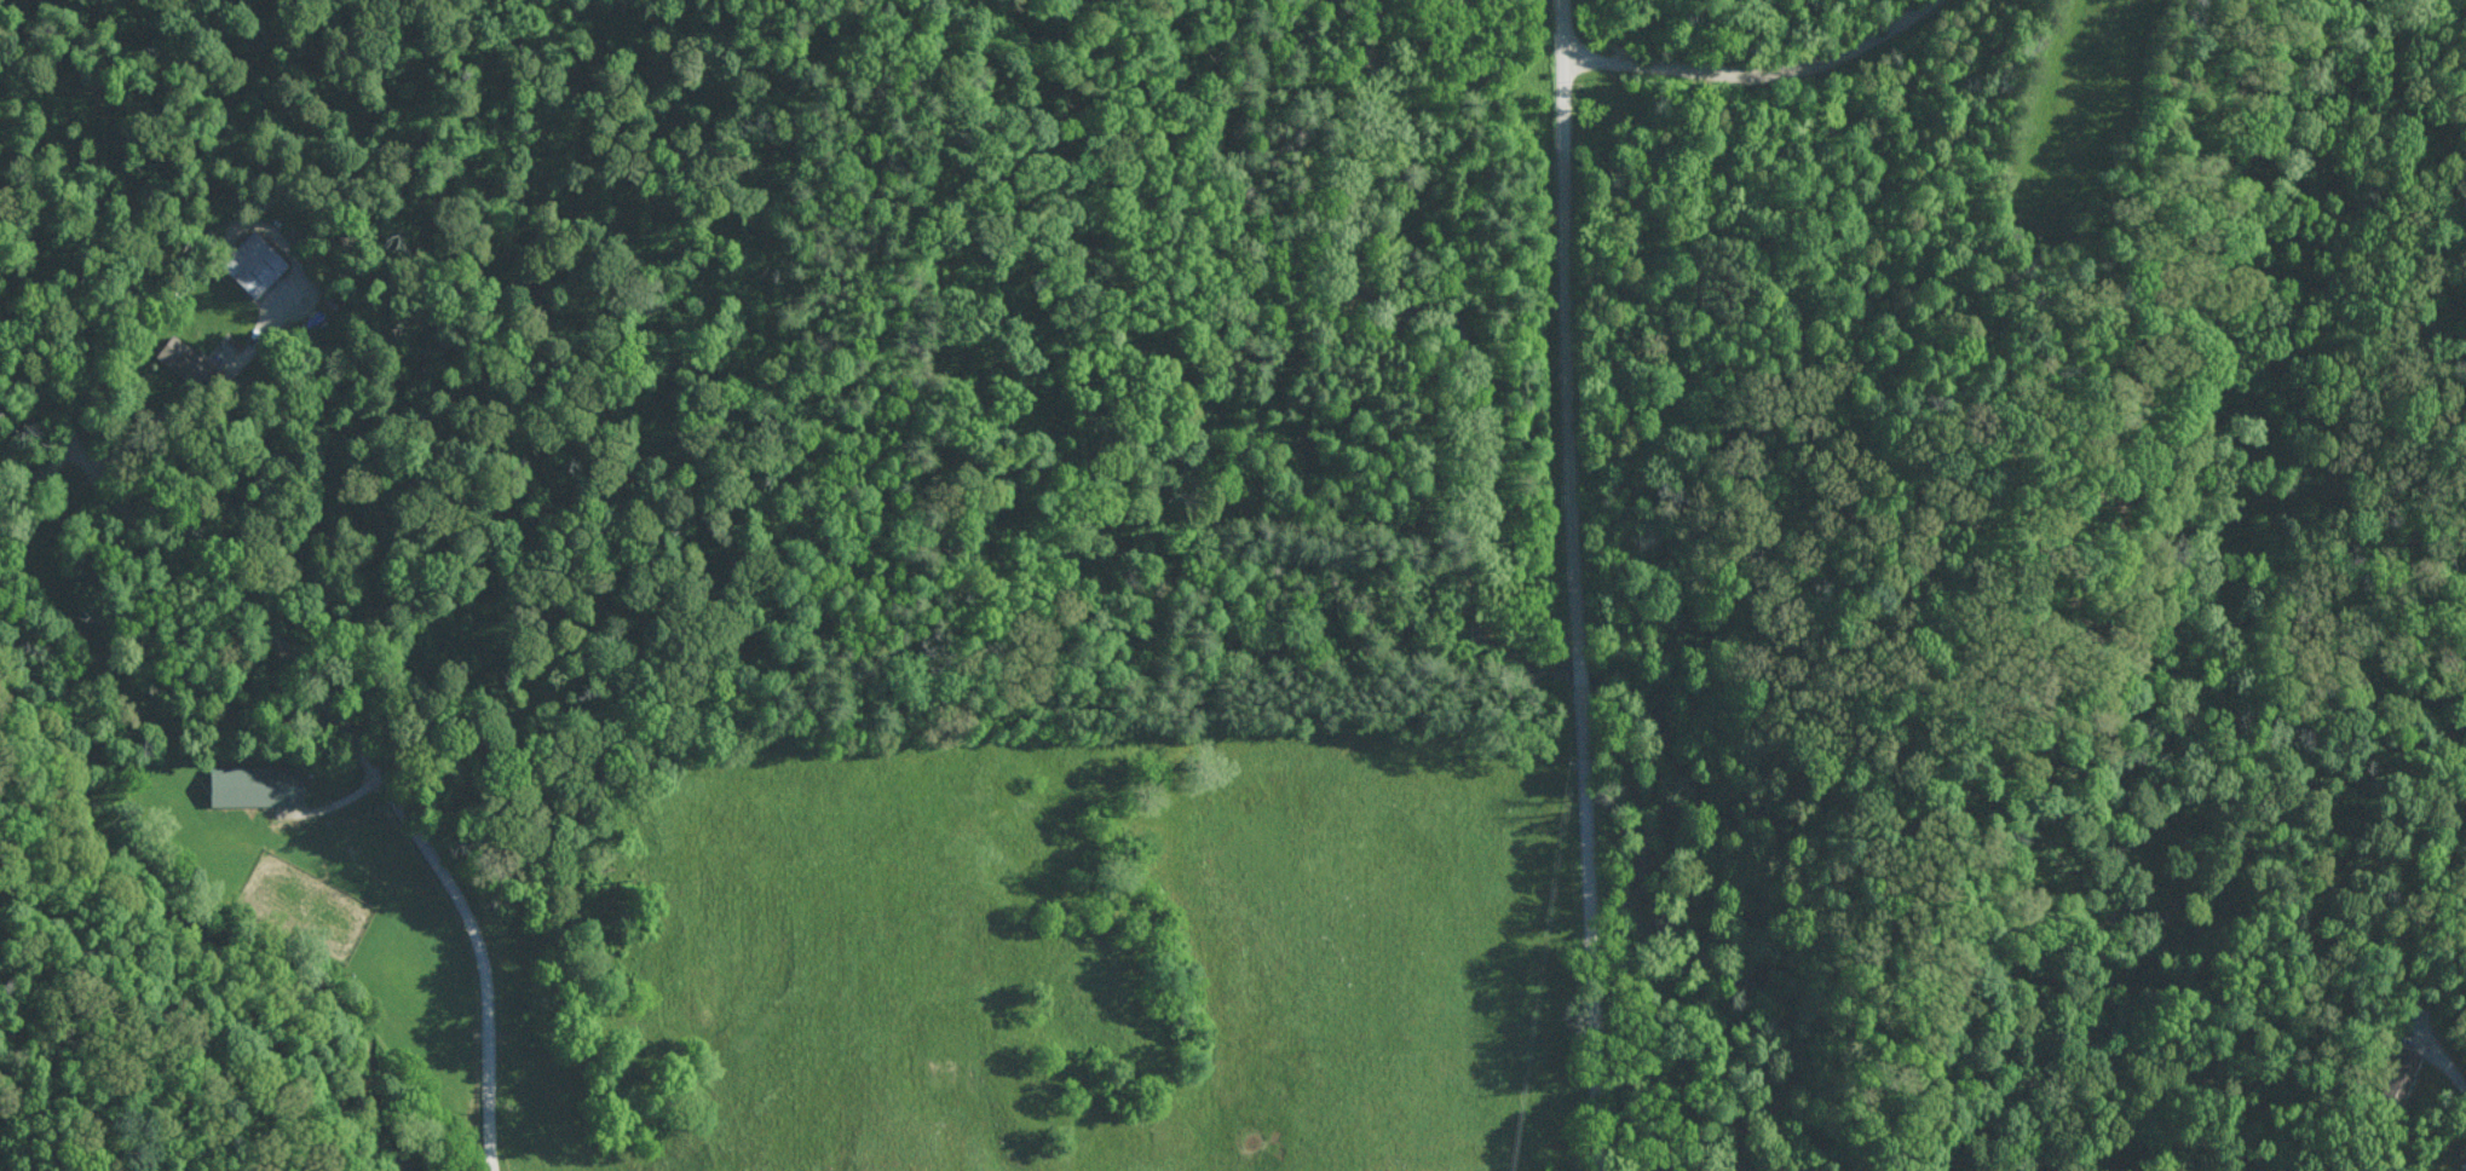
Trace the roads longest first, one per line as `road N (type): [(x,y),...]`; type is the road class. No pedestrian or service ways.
road 1 (residential): [(499,1170),(478,924),(260,607),(132,523),(0,366)]
road 2 (tertiary): [(1578,656),(1559,0)]
road 3 (tertiary): [(1601,1170),(1579,687)]
road 4 (residential): [(1557,64),(1822,59),(1937,15),(1952,0)]

